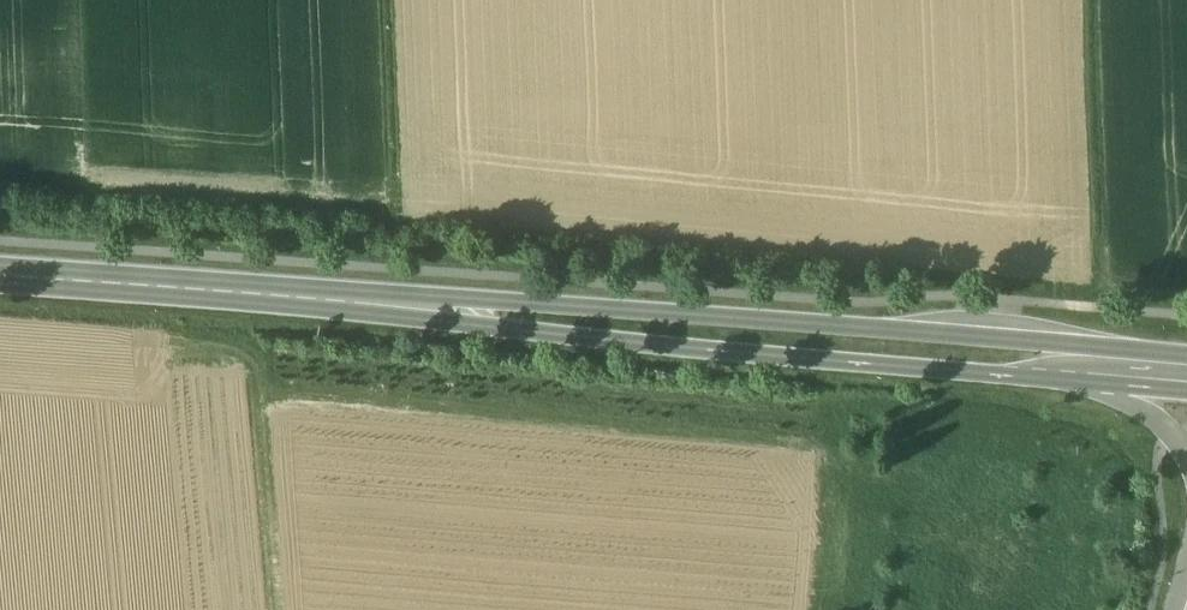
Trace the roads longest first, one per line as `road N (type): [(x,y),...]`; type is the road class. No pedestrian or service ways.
road 1 (secondary): [(1056,367),(0,277)]
road 2 (track): [(1087,0),(1097,278)]
road 3 (track): [(399,223),(390,0)]
road 4 (secondary): [(1056,367),(1080,389),(1157,426),(1186,470)]
road 5 (secondary): [(1186,377),(1056,367)]

